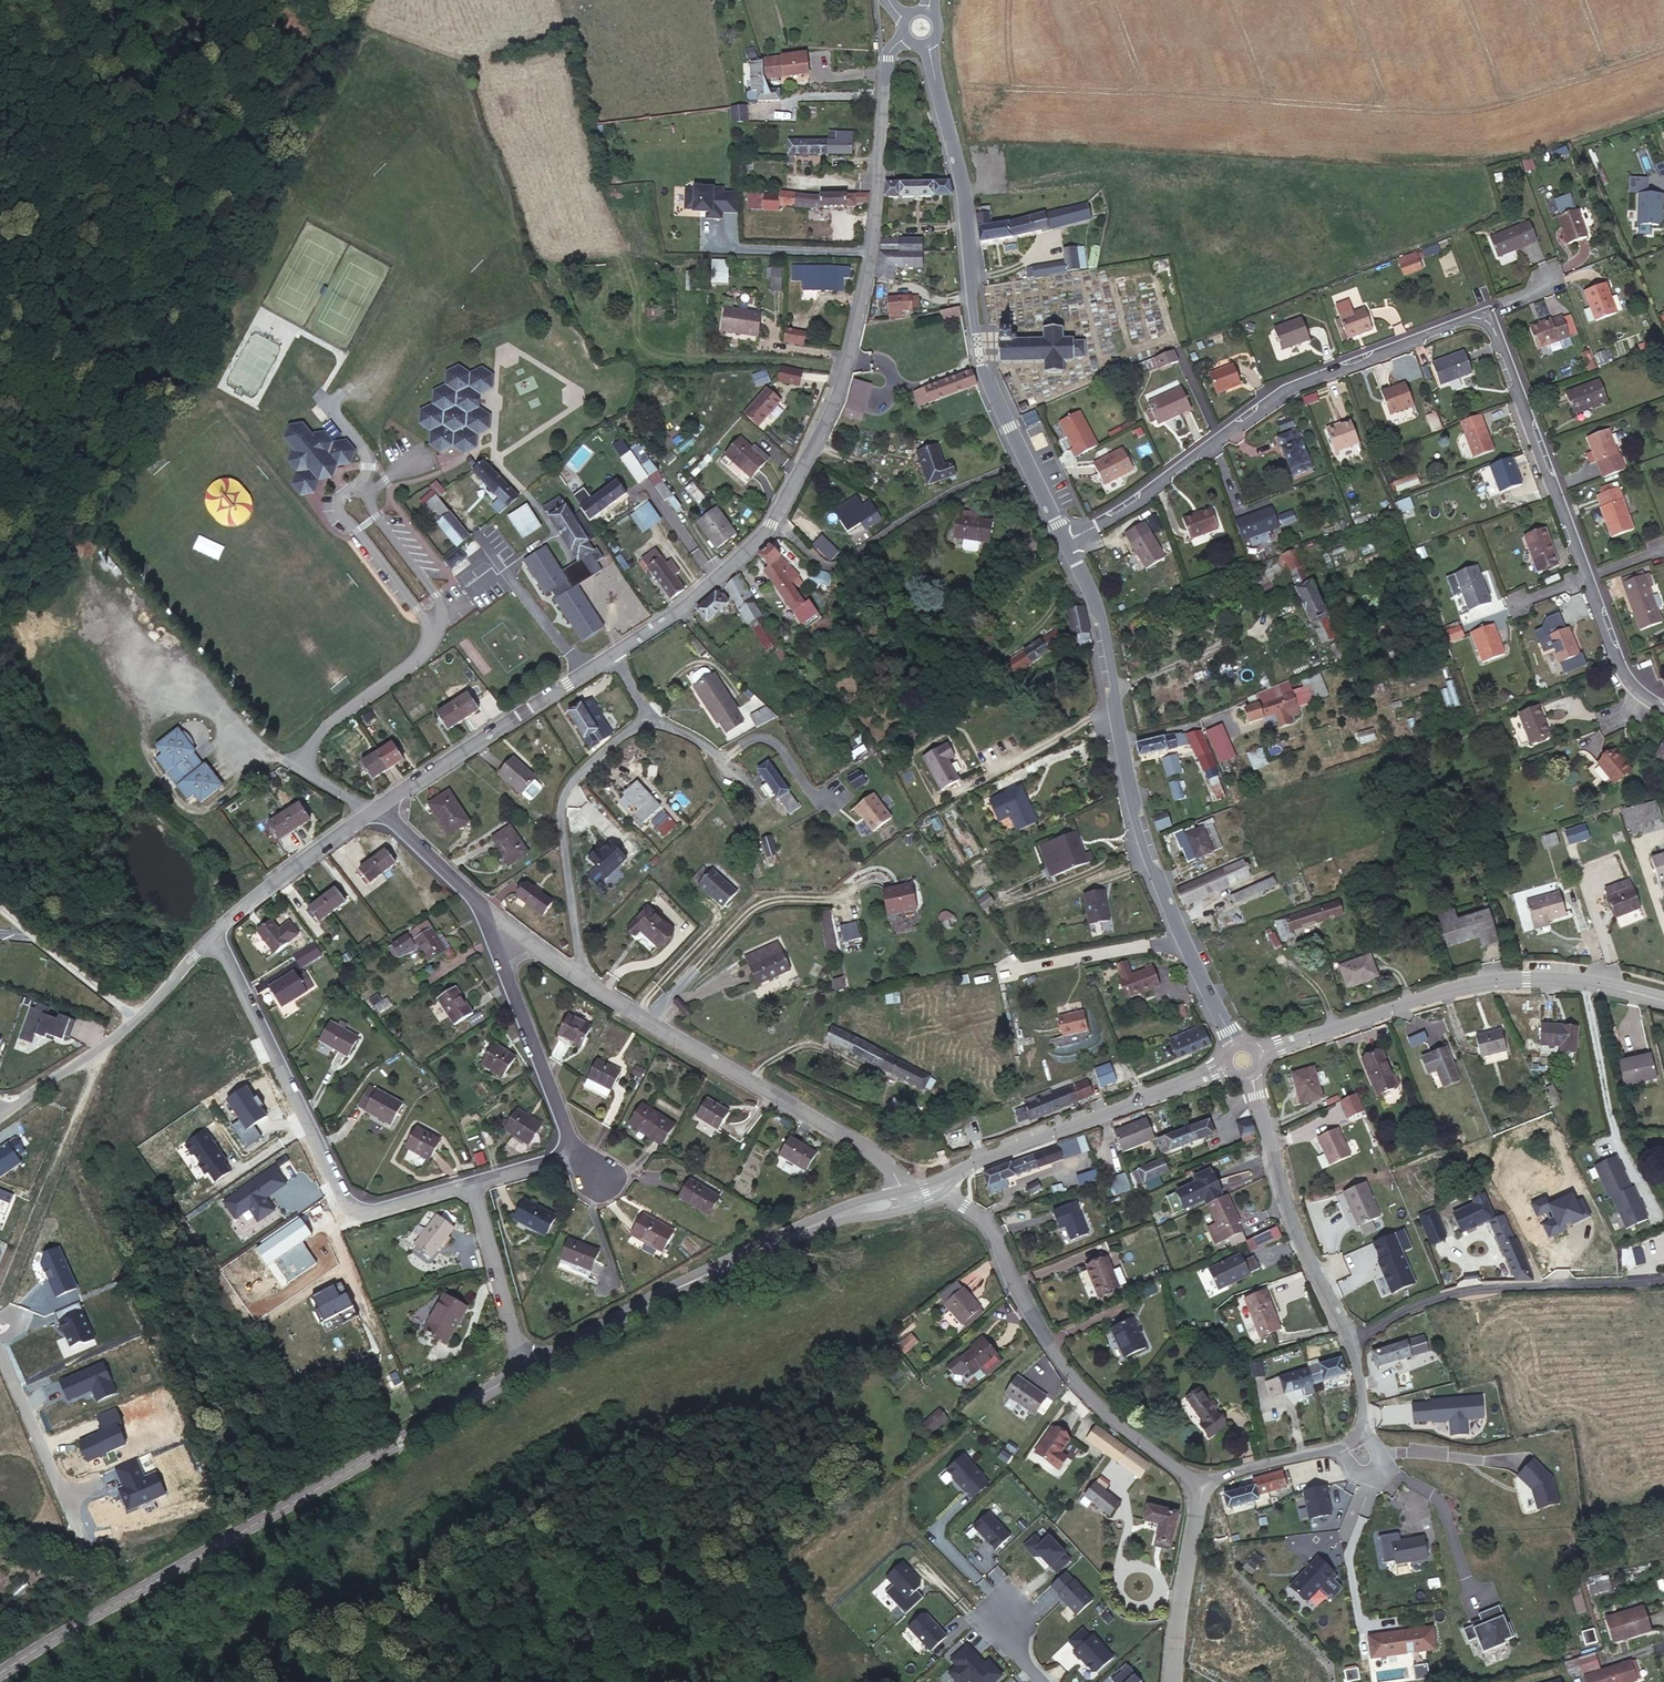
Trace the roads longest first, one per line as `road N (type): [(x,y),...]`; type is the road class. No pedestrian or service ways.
road 1 (residential): [(612,655),(744,556),(771,524),(826,413),(872,254),(887,58),(909,36)]
road 2 (tertiary): [(0,1674),(71,1624),(329,1483),(521,1365)]
road 3 (tertiary): [(1242,1060),(1148,863),(1104,626),(1064,542)]
road 4 (tertiary): [(1064,542),(980,366),(963,190),(927,40)]
road 5 (residential): [(1482,320),(1287,389),(1064,542)]
road 6 (tertiary): [(1242,1060),(1467,983),(1587,980),(1663,997)]
road 7 (residential): [(471,1185),(382,1210),(351,1205),(208,940)]
road 8 (residential): [(944,1188),(993,1231),(1061,1361),(1103,1412),(1194,1485)]
road 9 (residential): [(899,1192),(880,1159),(580,979)]
road 10 (tertiary): [(521,1365),(824,1216)]
road 11 (residential): [(1347,1340),(1432,1298),(1468,1289),(1663,1278)]
road 12 (tertiary): [(961,1167),(1242,1060)]
road 13 (residential): [(1347,1340),(1283,1195),(1242,1060)]
road 14 (residential): [(580,979),(561,802),(572,779),(647,719)]
road 15 (residential): [(1587,578),(1492,326),(1482,320)]
road 16 (residential): [(374,810),(584,673)]
road 17 (residential): [(506,922),(503,960),(574,1154)]
road 18 (residential): [(208,940),(374,810)]
road 19 (residential): [(1194,1485),(1170,1681)]
road 20 (residential): [(521,1365),(471,1185)]
road 21 (track): [(1002,1619),(903,1529),(907,1489)]
road 22 (residential): [(506,922),(374,810)]
road 23 (residential): [(0,910),(133,1020)]
road 24 (residential): [(471,584),(498,564),(584,673)]
road 25 (residential): [(133,1020),(3,1113)]
road 26 (residential): [(66,1499),(0,1357)]
road 27 (track): [(1115,169),(963,190)]
road 28 (residential): [(1194,1485),(1336,1448)]
road 29 (residential): [(647,719),(695,737),(750,793)]
road 30 (residential): [(1636,690),(1614,656),(1587,578)]

